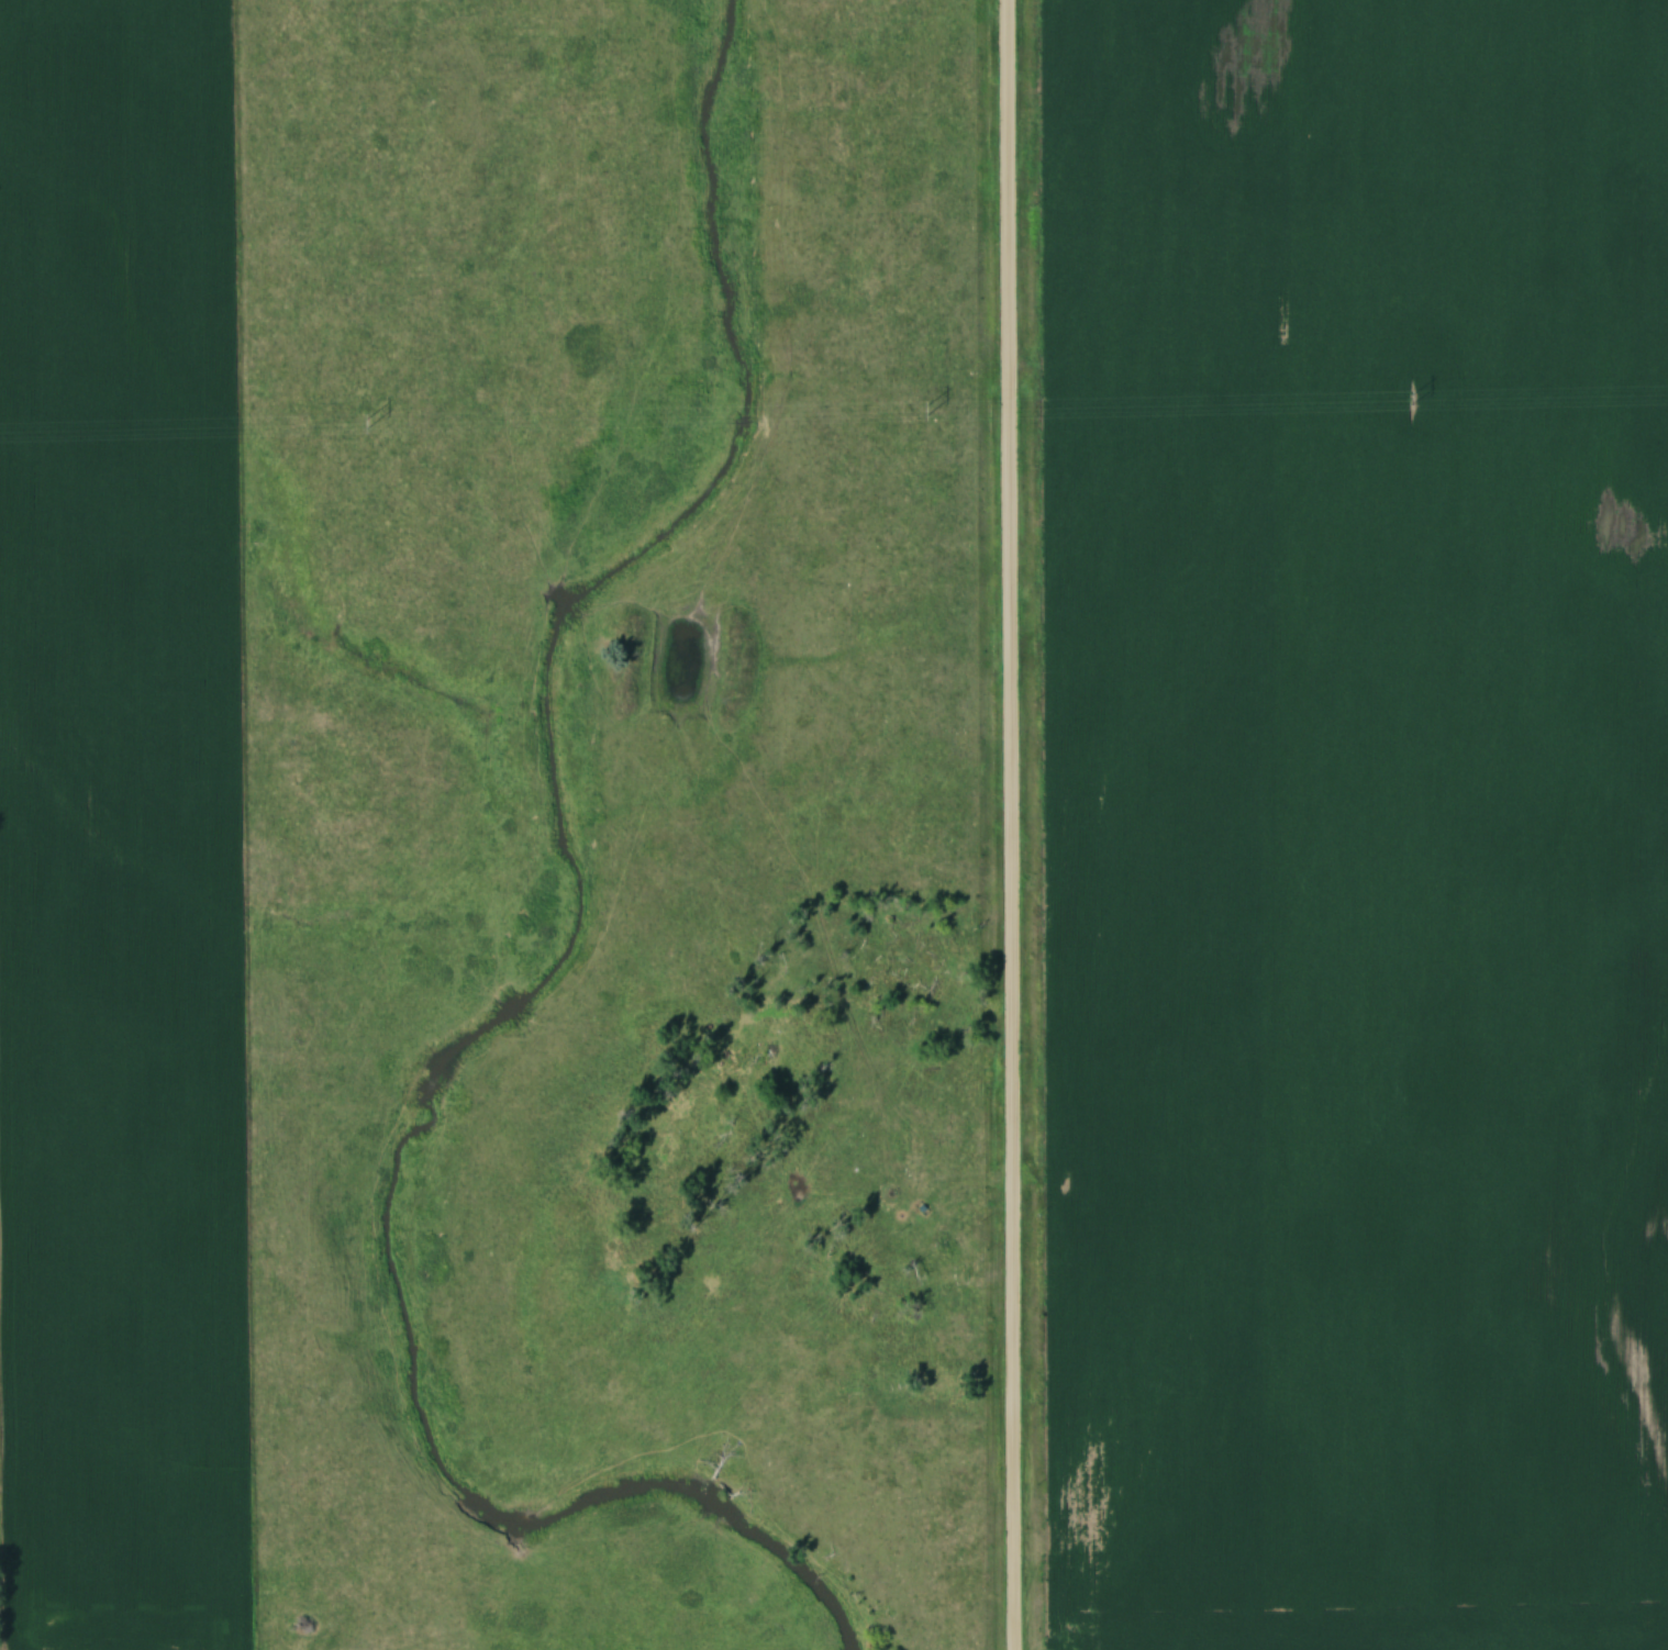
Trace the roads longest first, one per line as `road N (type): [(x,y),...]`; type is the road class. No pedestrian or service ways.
road 1 (residential): [(1017,1649),(1006,0)]

